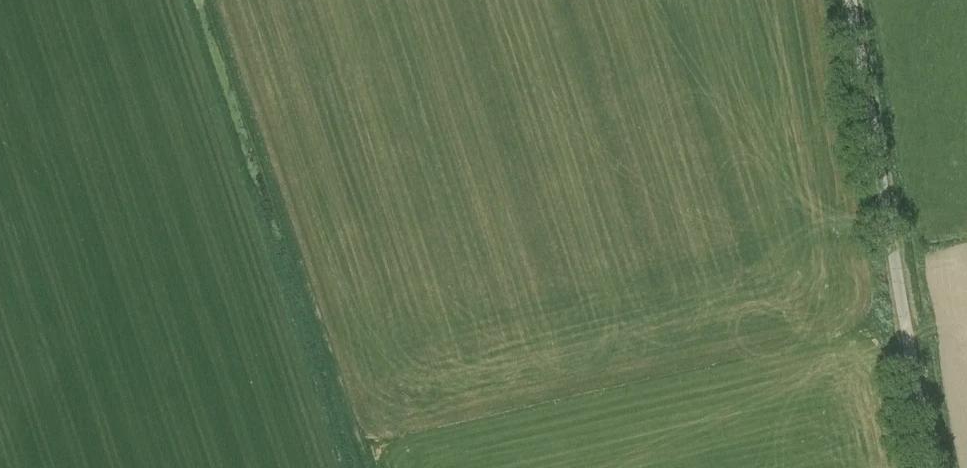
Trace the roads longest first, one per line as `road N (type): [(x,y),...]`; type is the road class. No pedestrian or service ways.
road 1 (unclassified): [(932,467),(850,0)]

